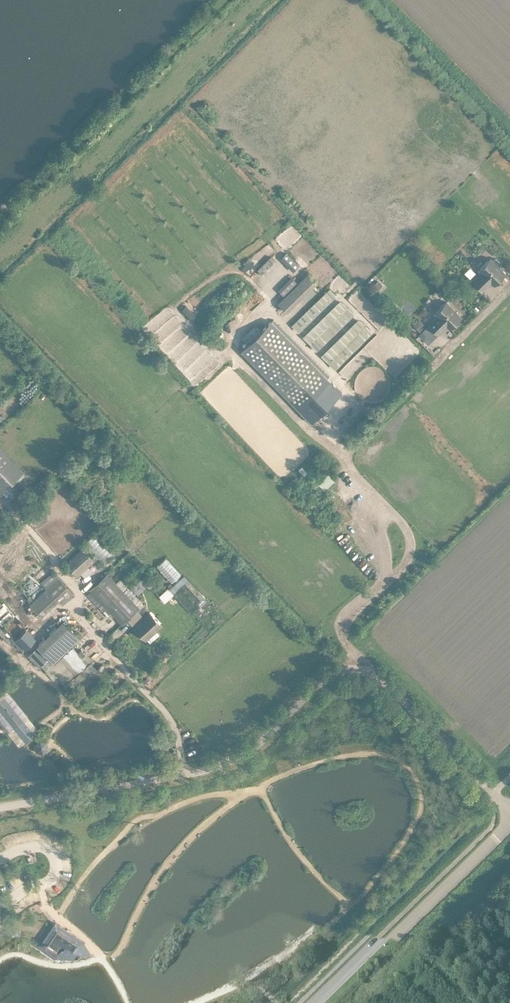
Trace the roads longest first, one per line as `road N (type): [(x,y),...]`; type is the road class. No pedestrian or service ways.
road 1 (unclassified): [(509,810),(382,679),(346,665),(318,676),(216,760),(0,801)]
road 2 (tertiary): [(319,1002),(509,813)]

